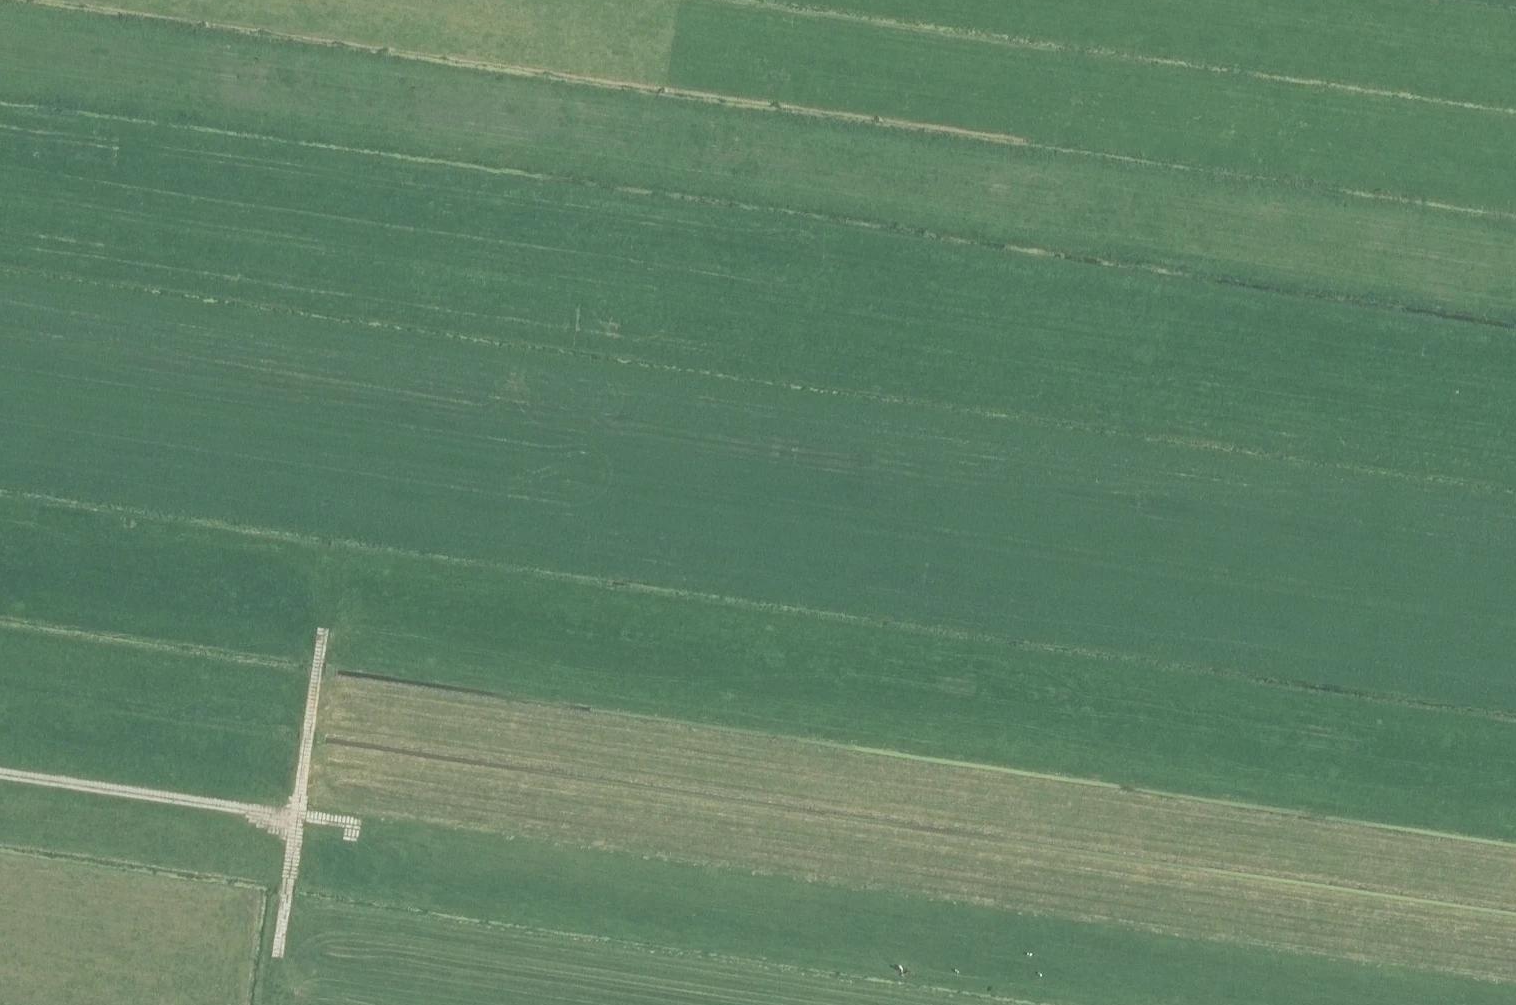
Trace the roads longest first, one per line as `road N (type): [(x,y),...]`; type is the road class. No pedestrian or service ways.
road 1 (track): [(372,823),(1515,989)]
road 2 (track): [(298,813),(0,771)]
road 3 (track): [(372,823),(298,813),(278,956)]
road 4 (track): [(298,813),(323,634)]

